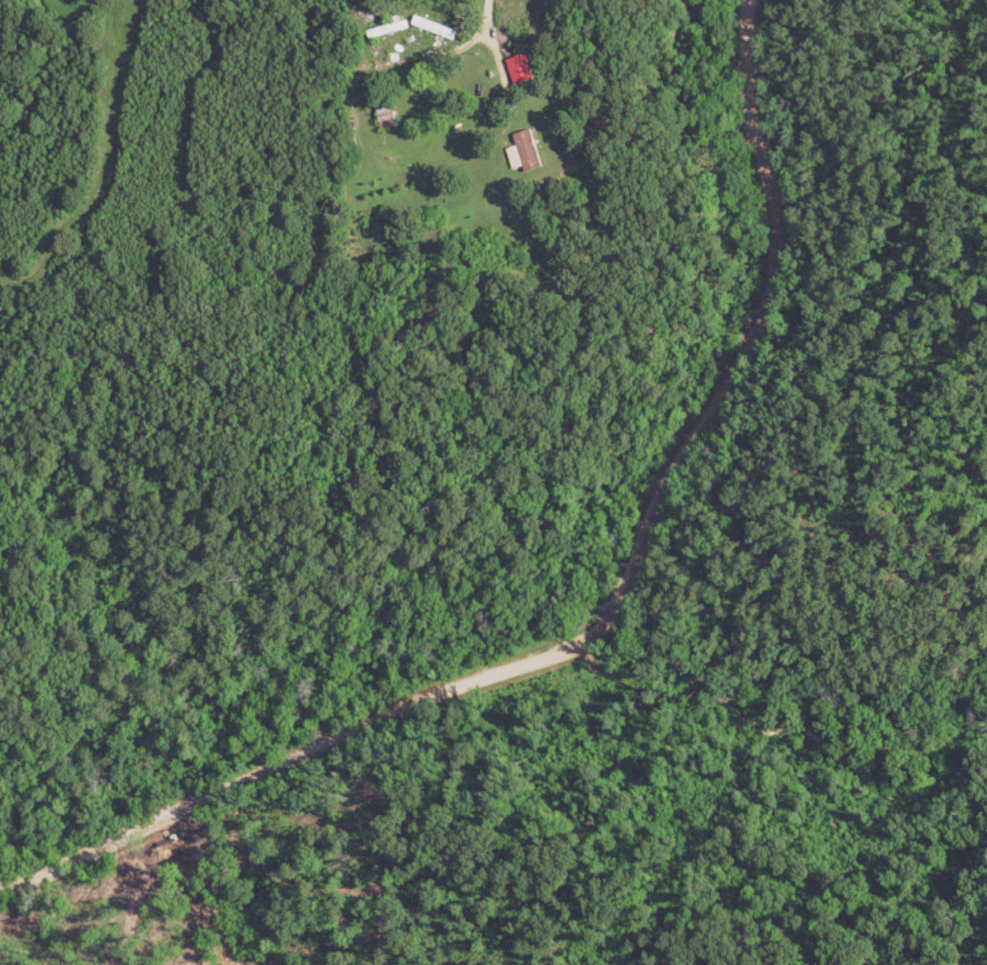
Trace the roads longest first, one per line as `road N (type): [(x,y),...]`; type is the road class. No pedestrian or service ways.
road 1 (residential): [(0,888),(46,875),(479,679),(566,651),(609,625),(659,491),(693,458),(775,337),(788,222),(748,78),(760,0)]

